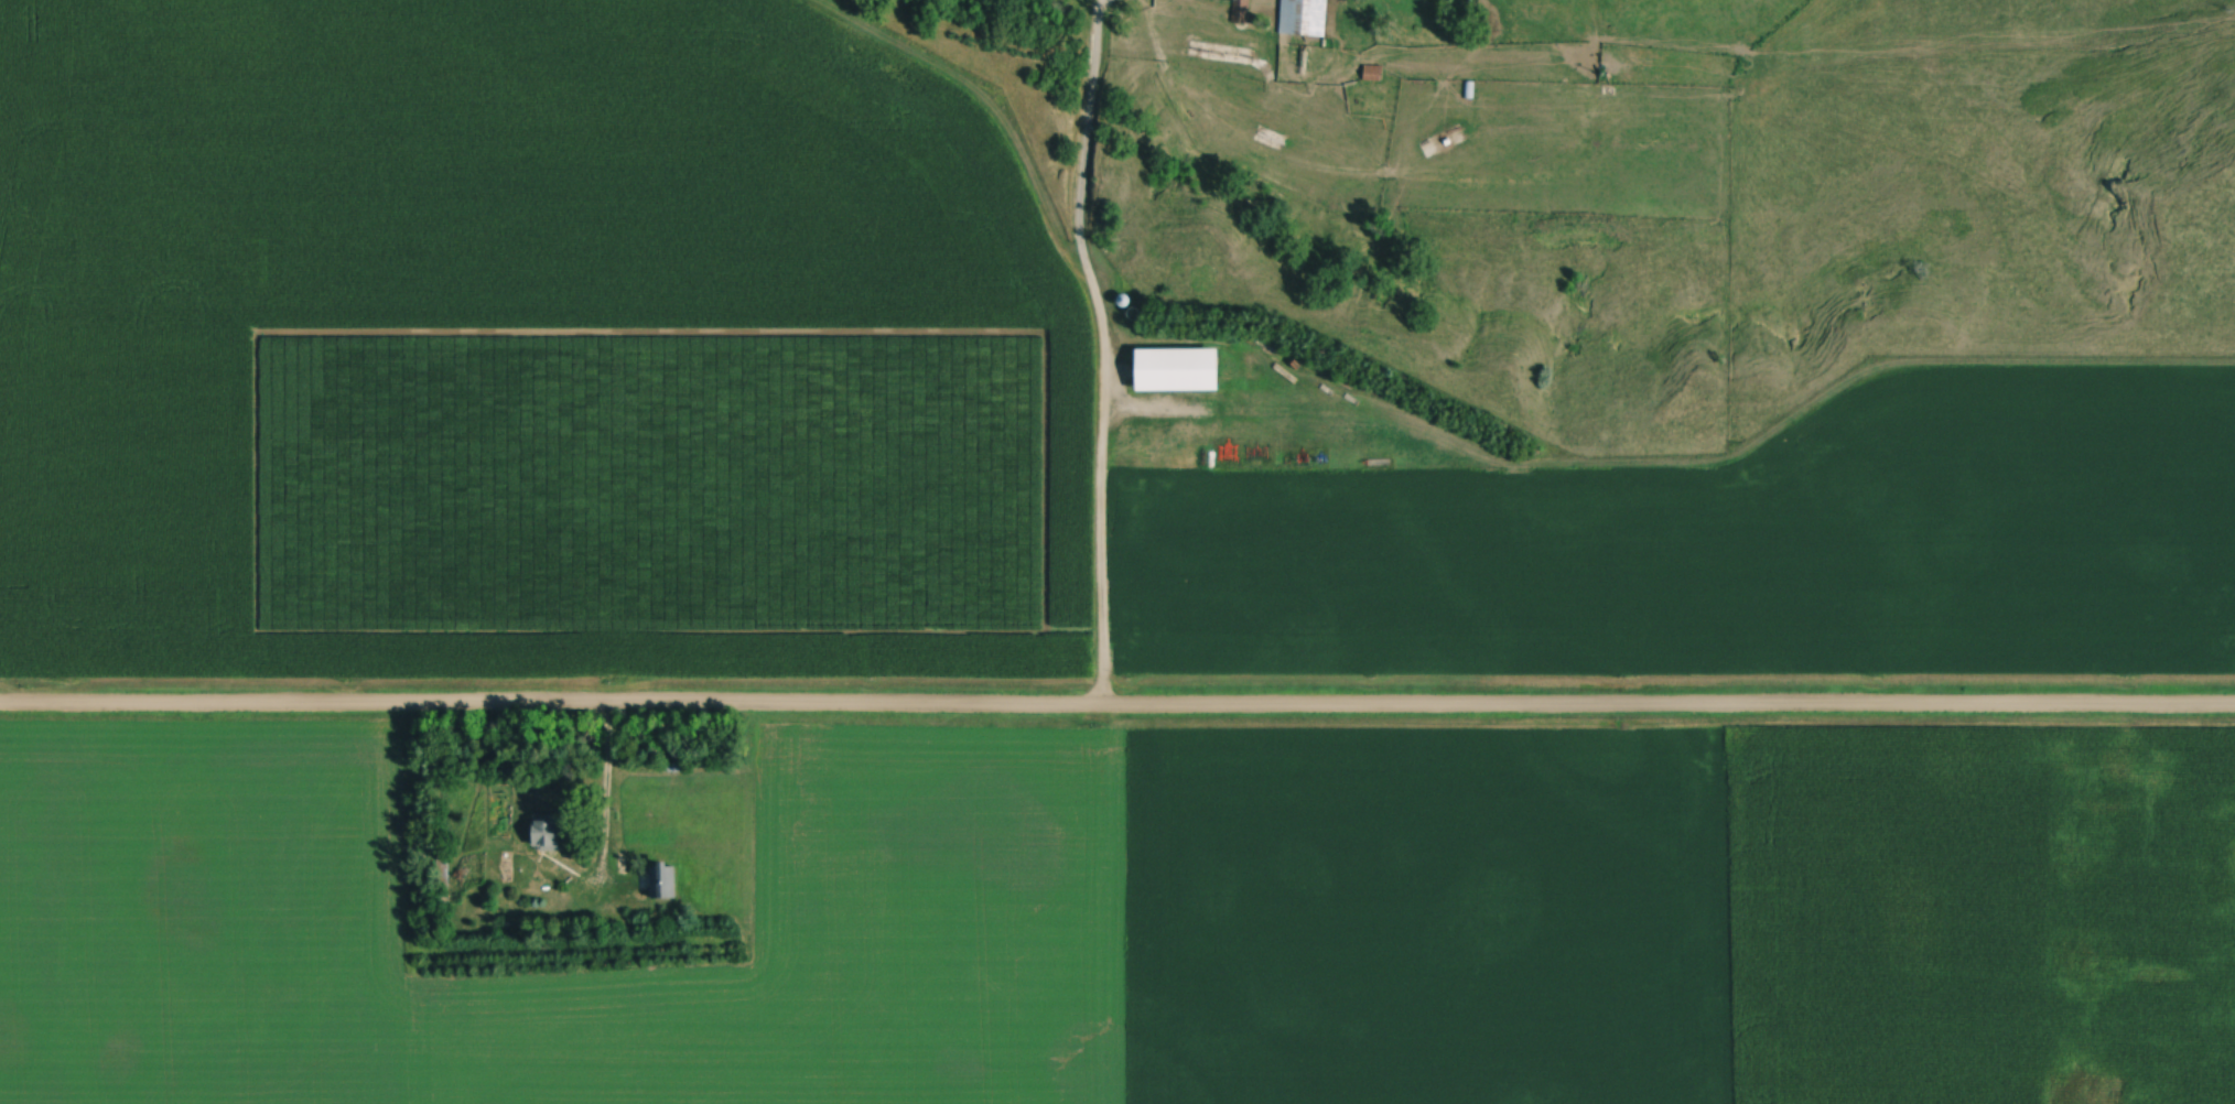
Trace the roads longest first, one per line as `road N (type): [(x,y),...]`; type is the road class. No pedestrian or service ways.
road 1 (residential): [(0,711),(2234,710)]

